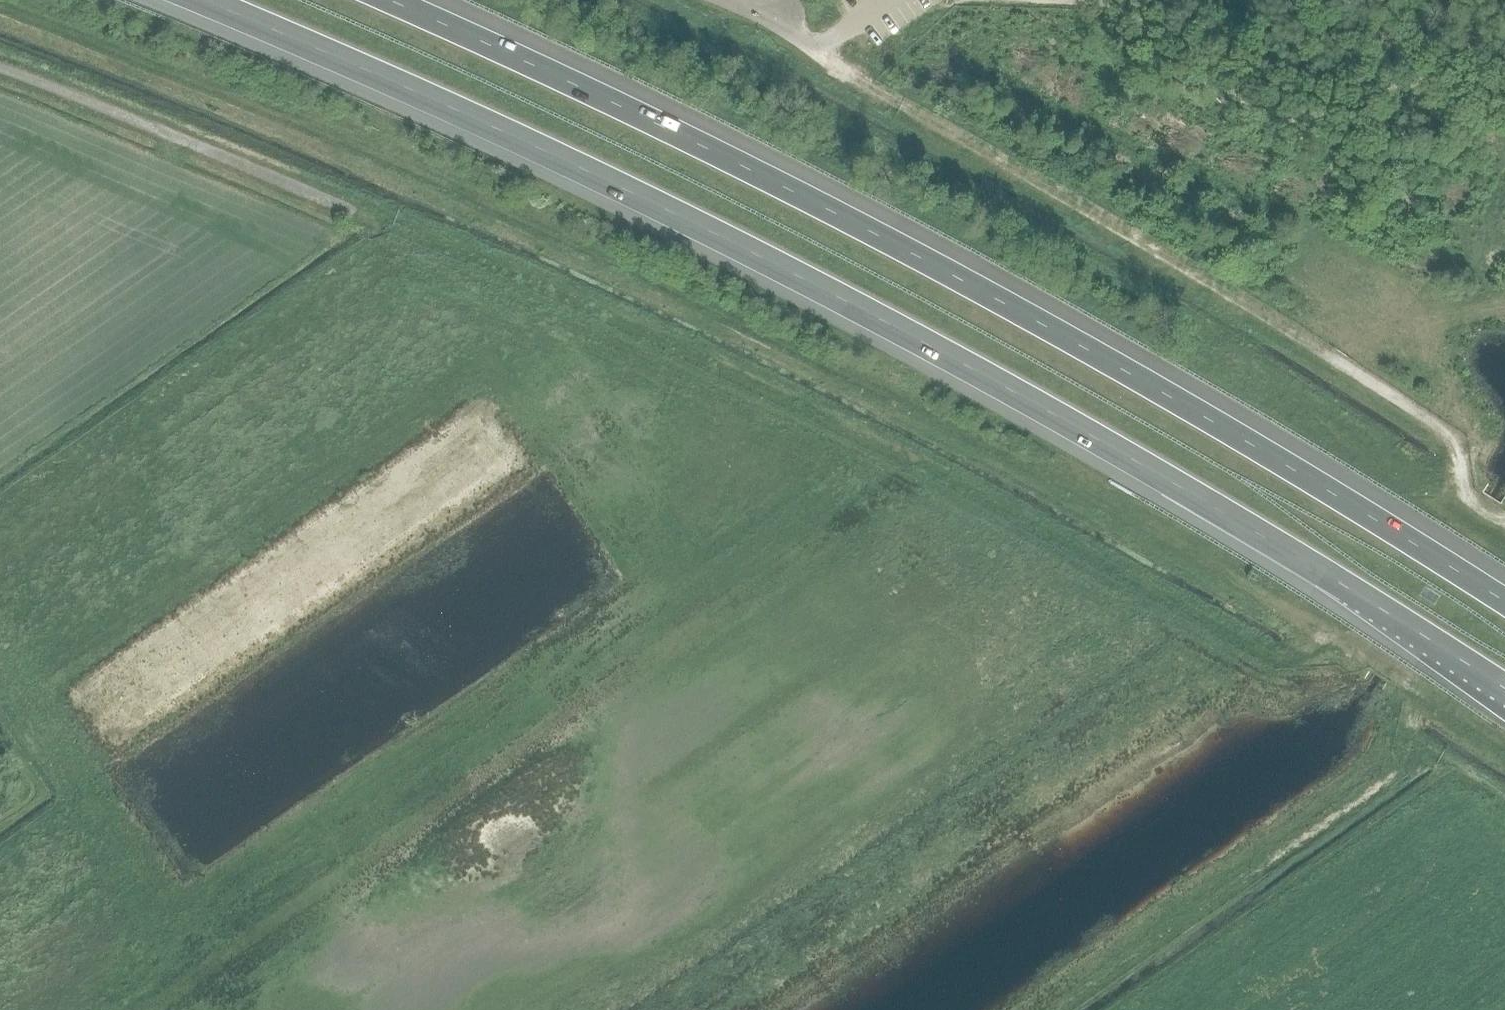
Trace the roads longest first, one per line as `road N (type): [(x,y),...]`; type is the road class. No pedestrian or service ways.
road 1 (motorway): [(204,0),(640,195),(882,320),(1166,475),(1504,691)]
road 2 (motorway): [(1504,599),(1197,409),(869,229),(396,0)]

